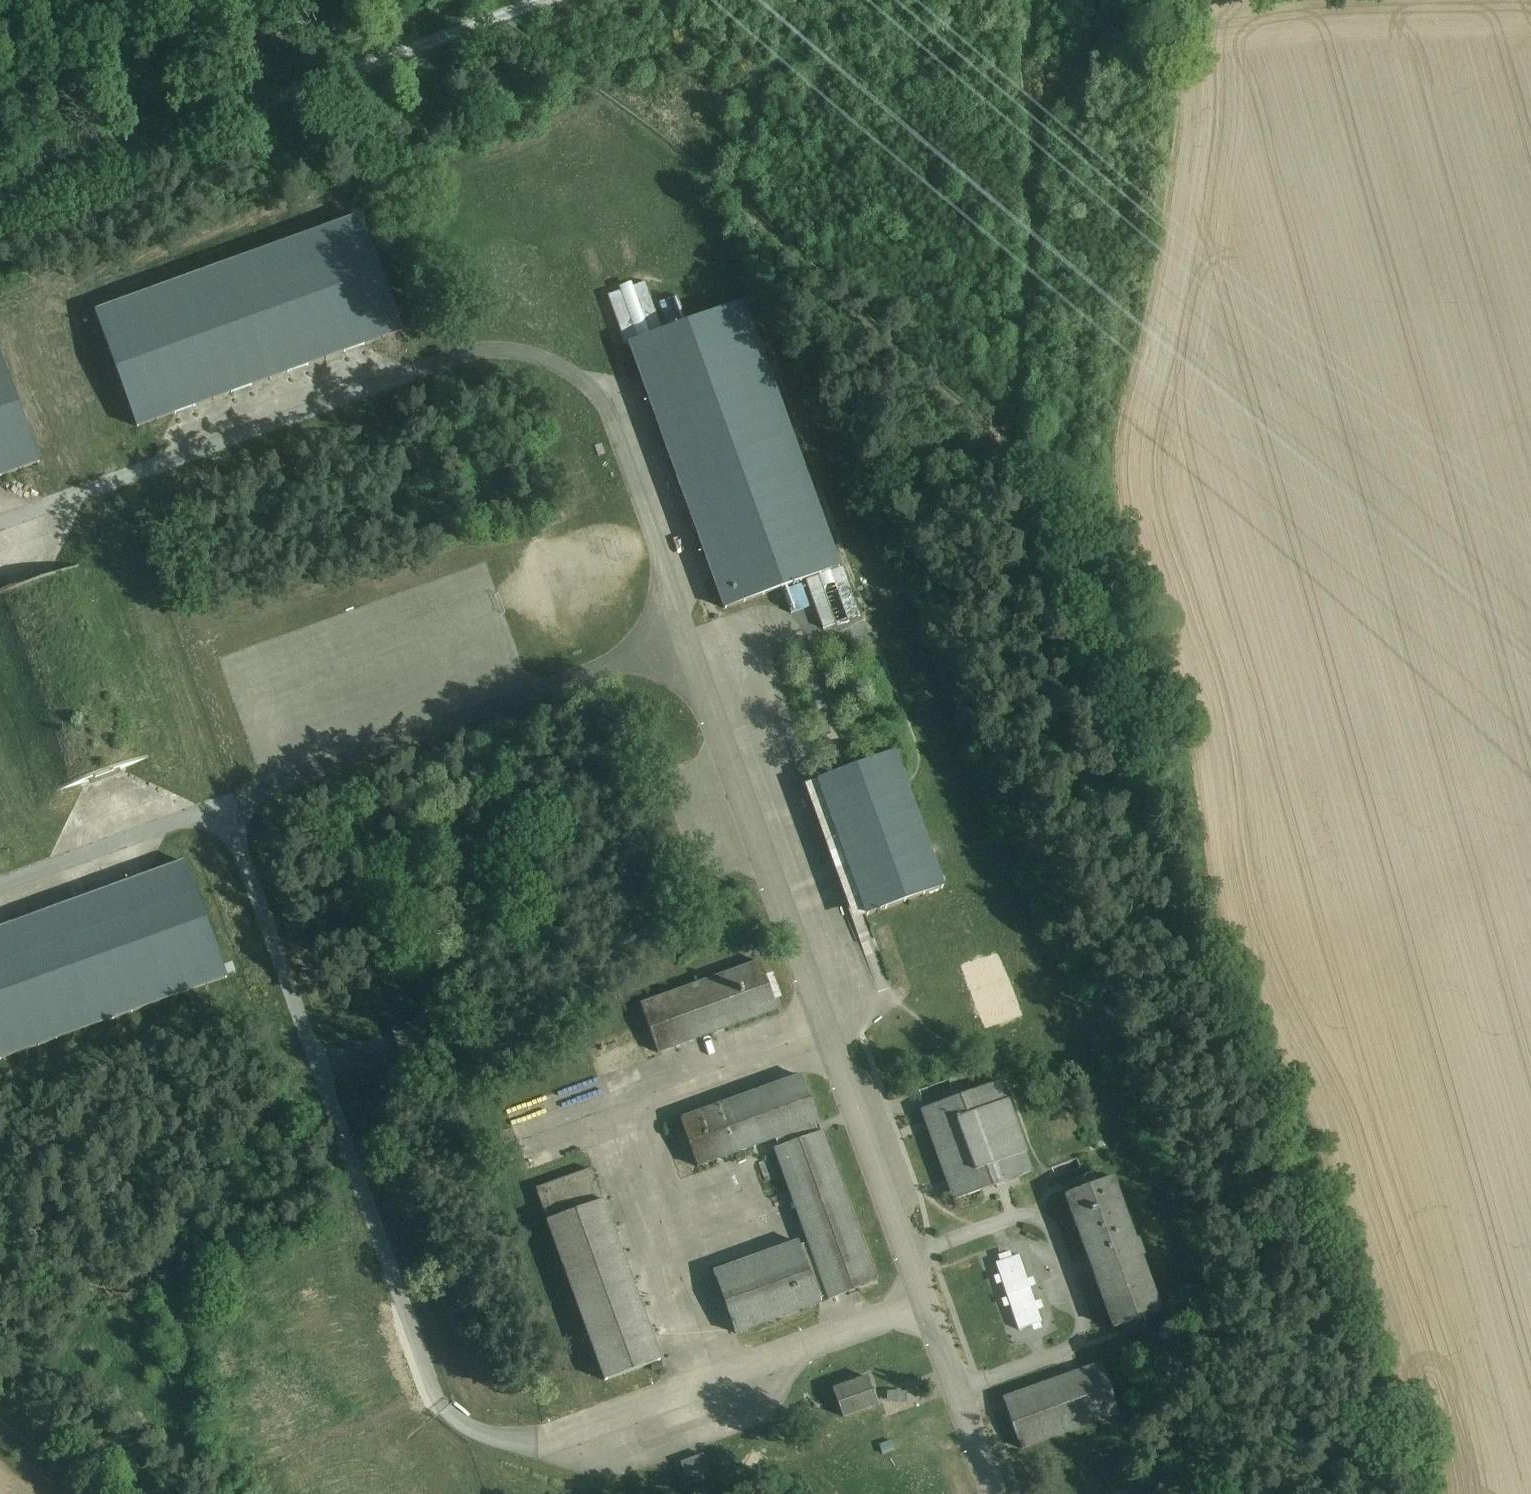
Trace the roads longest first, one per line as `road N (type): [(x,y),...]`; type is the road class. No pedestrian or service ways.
road 1 (track): [(545,0),(0,201)]

